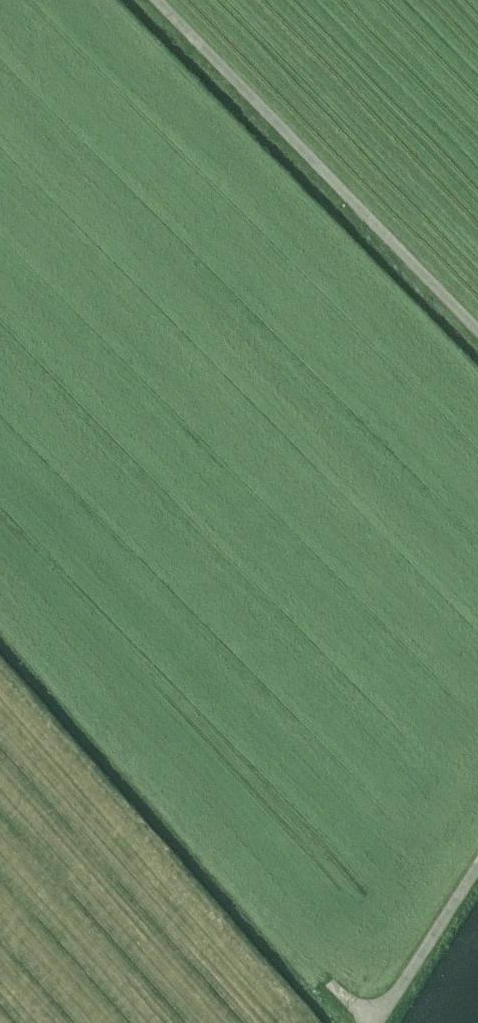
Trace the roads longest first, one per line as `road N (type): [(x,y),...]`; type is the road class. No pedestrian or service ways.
road 1 (track): [(156,0),(477,331)]
road 2 (track): [(477,862),(371,1022)]

